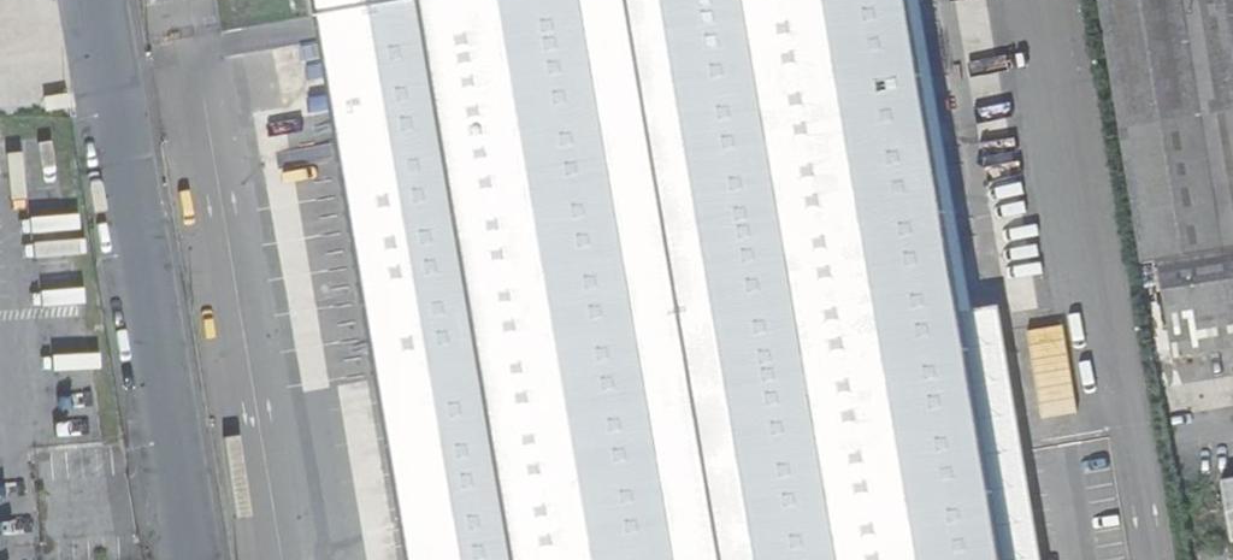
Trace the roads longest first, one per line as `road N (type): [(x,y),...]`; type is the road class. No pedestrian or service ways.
road 1 (residential): [(183,559),(95,0)]

